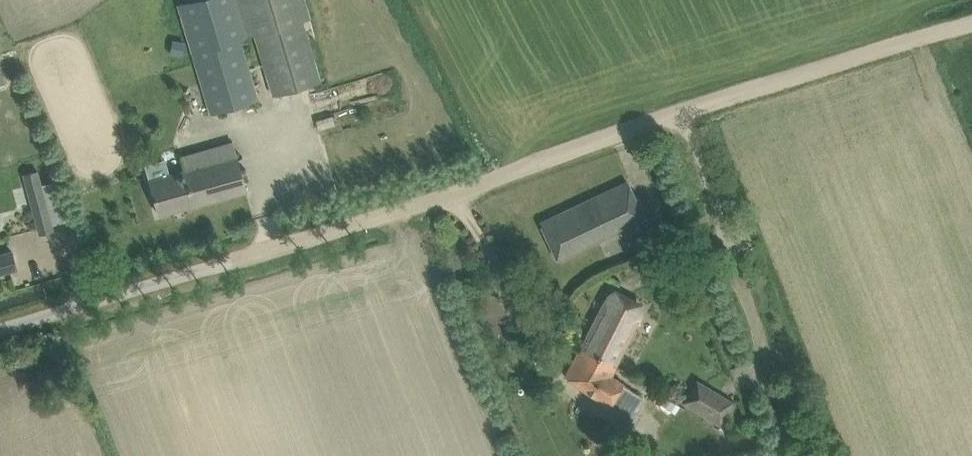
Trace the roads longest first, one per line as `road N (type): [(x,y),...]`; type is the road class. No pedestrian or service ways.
road 1 (track): [(971,23),(85,304)]

